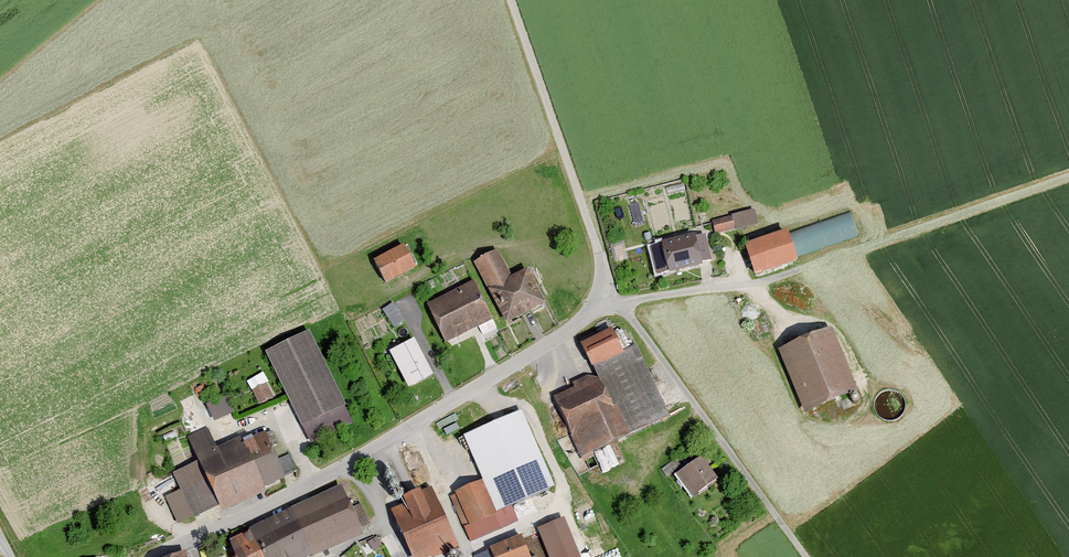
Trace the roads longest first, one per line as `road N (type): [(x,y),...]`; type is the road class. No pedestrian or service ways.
road 1 (residential): [(154,556),(378,447),(618,304),(750,285)]
road 2 (track): [(750,285),(1068,175)]
road 3 (track): [(618,304),(510,0)]
road 4 (track): [(618,304),(807,556)]

